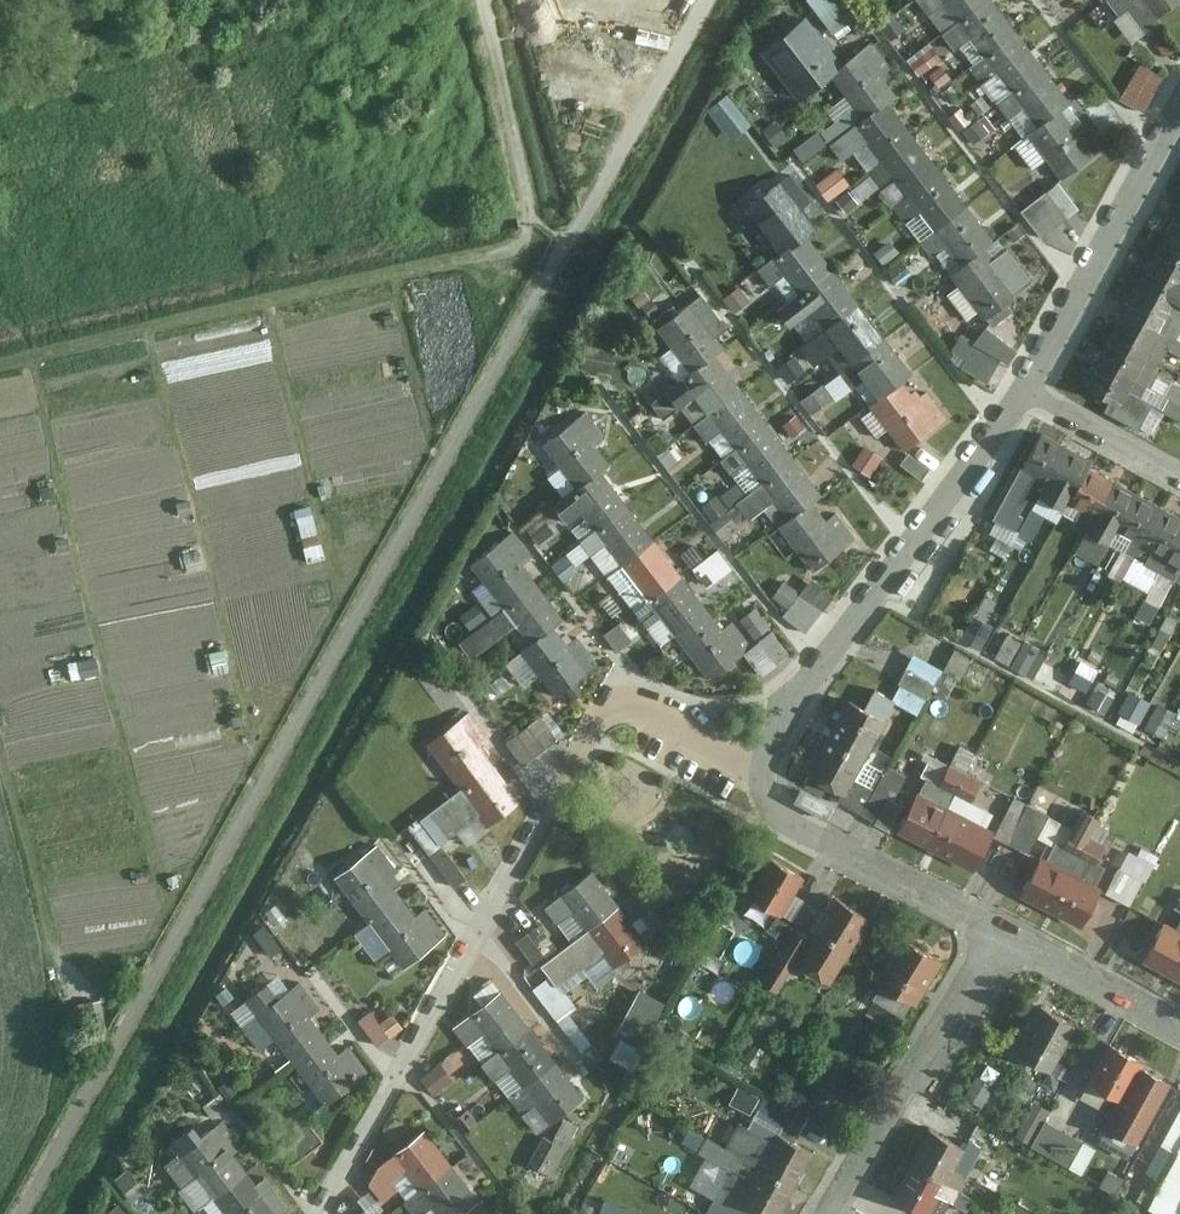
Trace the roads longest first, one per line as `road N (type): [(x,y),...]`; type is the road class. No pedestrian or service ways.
road 1 (track): [(0,370),(525,244),(533,223),(483,0)]
road 2 (residential): [(762,771),(610,700),(322,1213)]
road 3 (residential): [(762,771),(819,674),(1027,391)]
road 4 (residential): [(828,1213),(1004,933)]
road 5 (residential): [(1027,391),(1179,112)]
road 6 (residential): [(762,771),(783,818),(1004,933)]
road 7 (residential): [(1004,933),(1179,1032)]
road 8 (residential): [(1027,391),(1179,475)]

